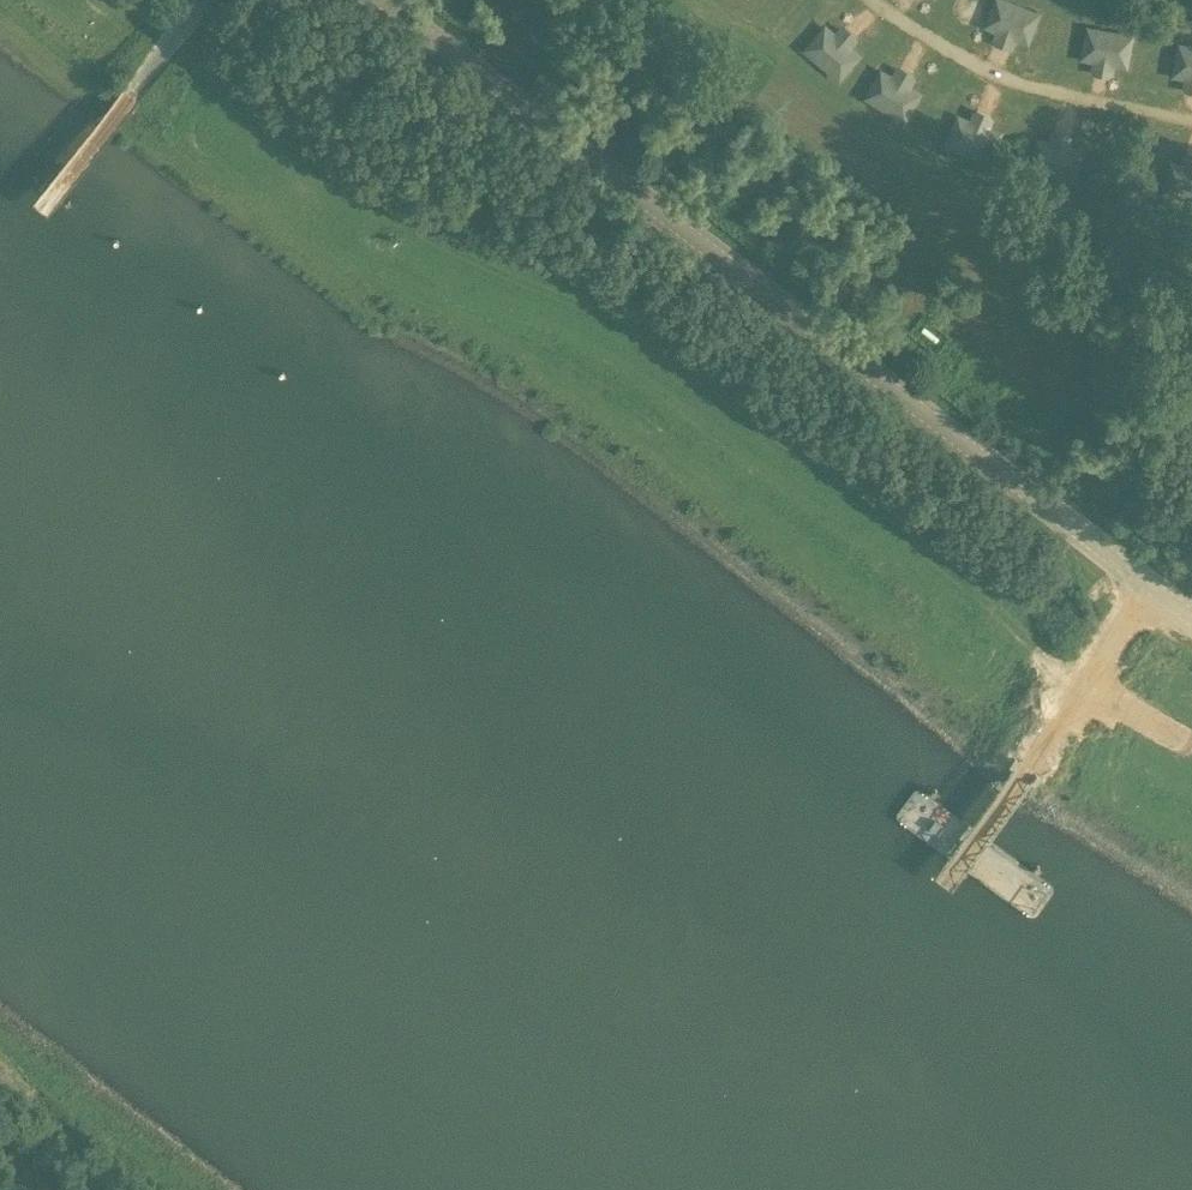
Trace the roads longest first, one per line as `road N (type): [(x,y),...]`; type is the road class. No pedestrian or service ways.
road 1 (unclassified): [(1191,618),(375,0)]

